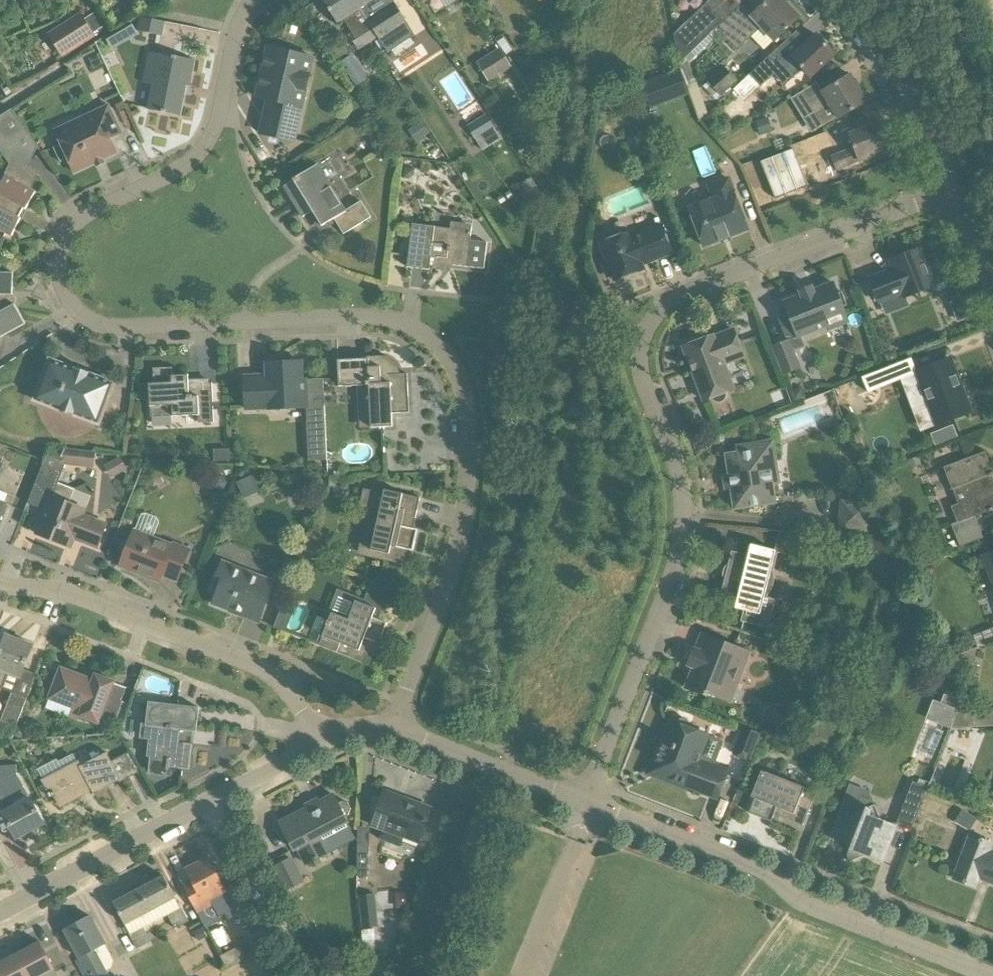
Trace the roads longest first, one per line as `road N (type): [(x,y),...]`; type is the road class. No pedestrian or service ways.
road 1 (residential): [(385,721),(456,504),(458,401),(438,344),(393,308),(90,324),(56,288),(51,244),(81,195),(162,168),(187,150),(209,114),(237,0)]
road 2 (residential): [(588,799),(683,533),(682,458),(648,360),(656,320),(678,289),(955,171)]
road 3 (residential): [(989,975),(820,906),(747,853),(588,799)]
road 4 (residential): [(303,732),(269,665),(131,604),(0,576)]
road 5 (residential): [(0,911),(225,794),(303,732)]
road 6 (residential): [(588,799),(385,721)]
road 7 (residential): [(955,171),(890,47),(849,0)]
road 8 (track): [(225,794),(308,975)]

